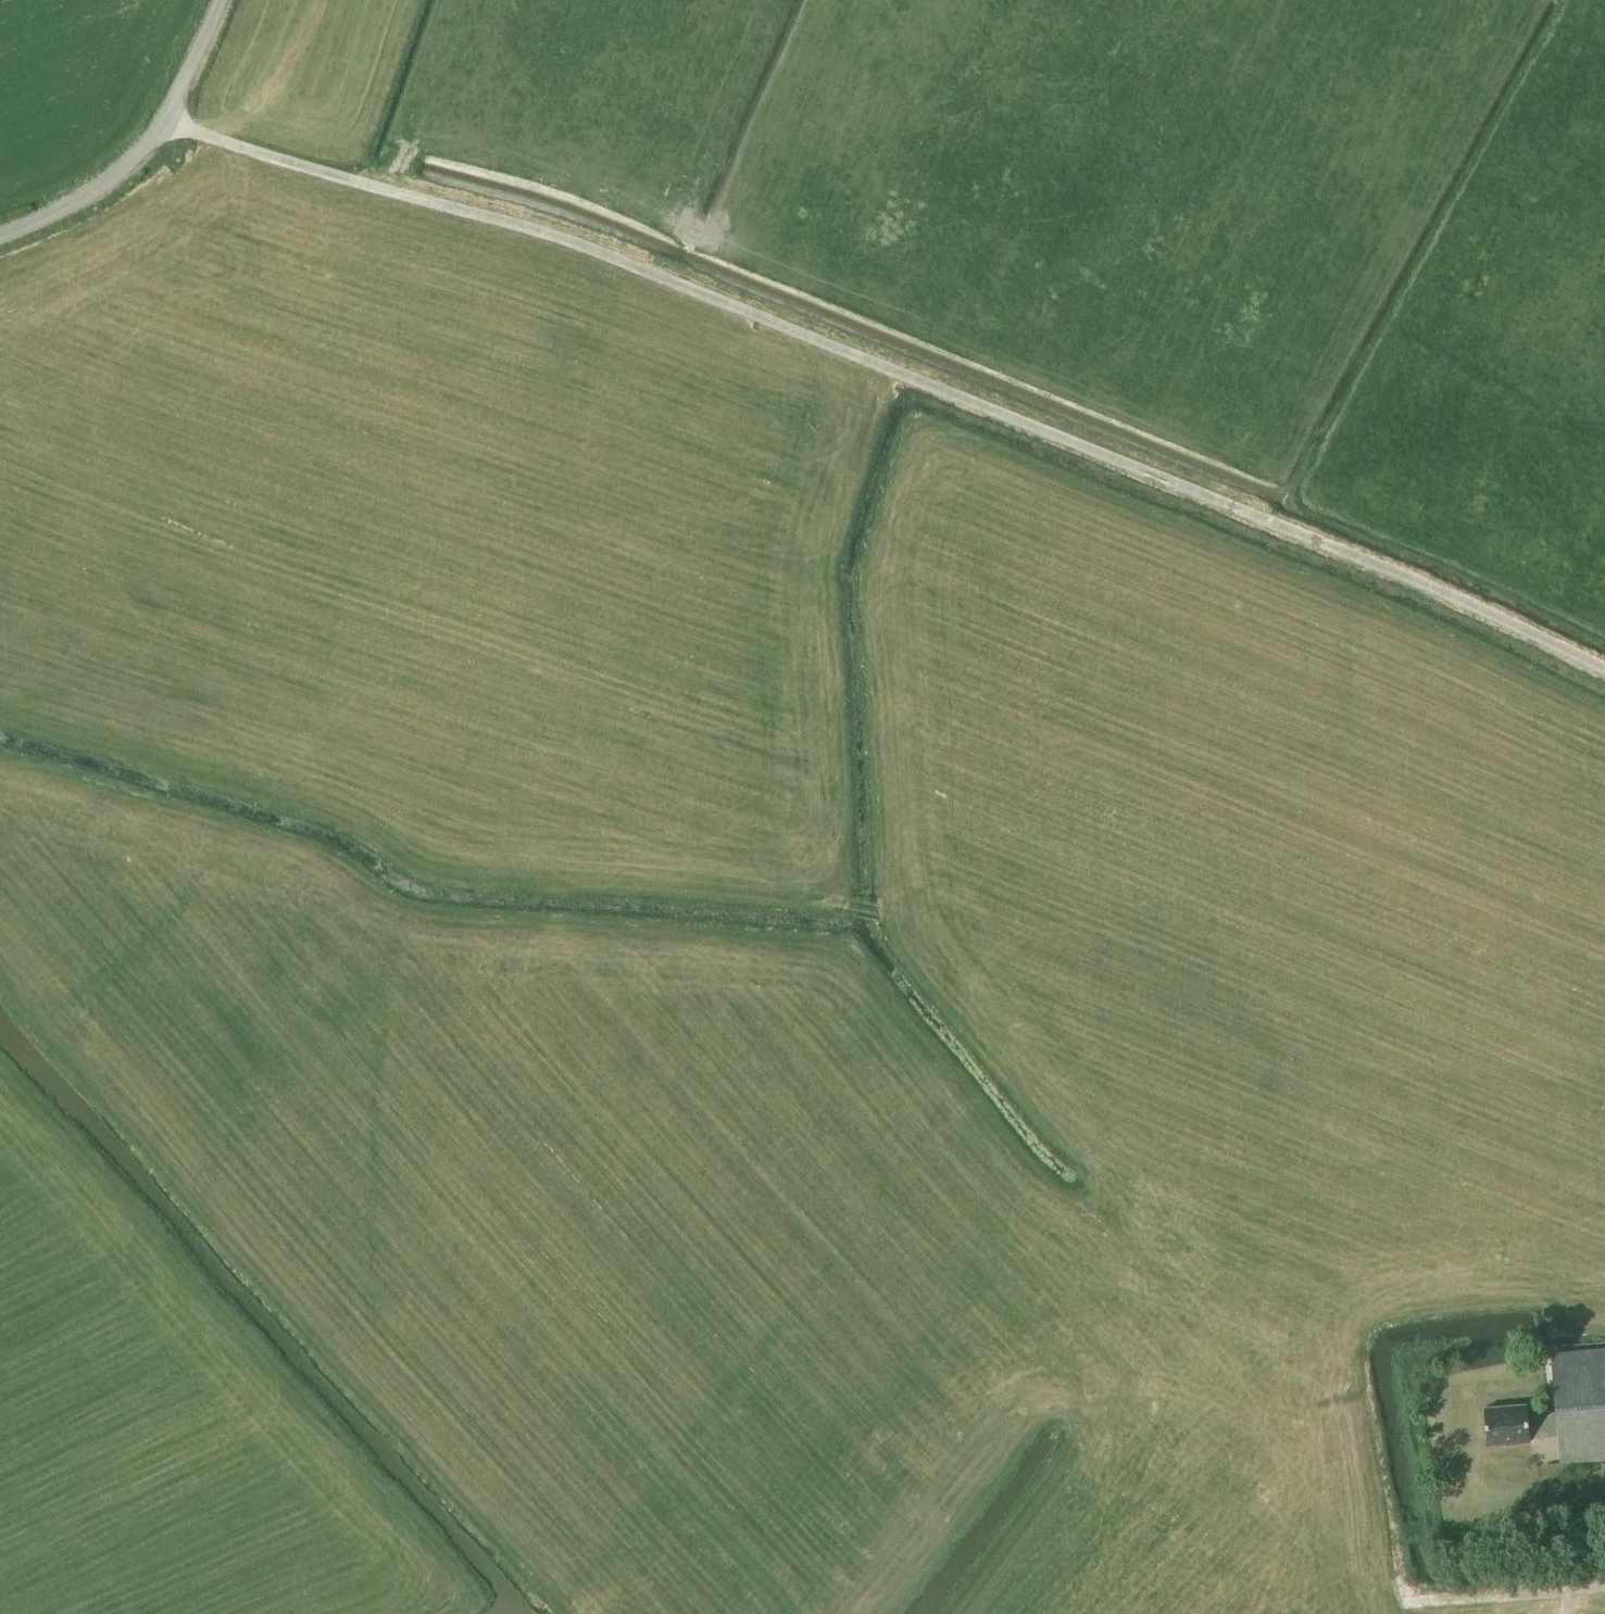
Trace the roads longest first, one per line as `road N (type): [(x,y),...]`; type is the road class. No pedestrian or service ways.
road 1 (unclassified): [(0,237),(99,193),(139,158),(176,109),(225,0)]
road 2 (track): [(1563,1613),(1568,1589),(1407,1607),(1394,1584)]

